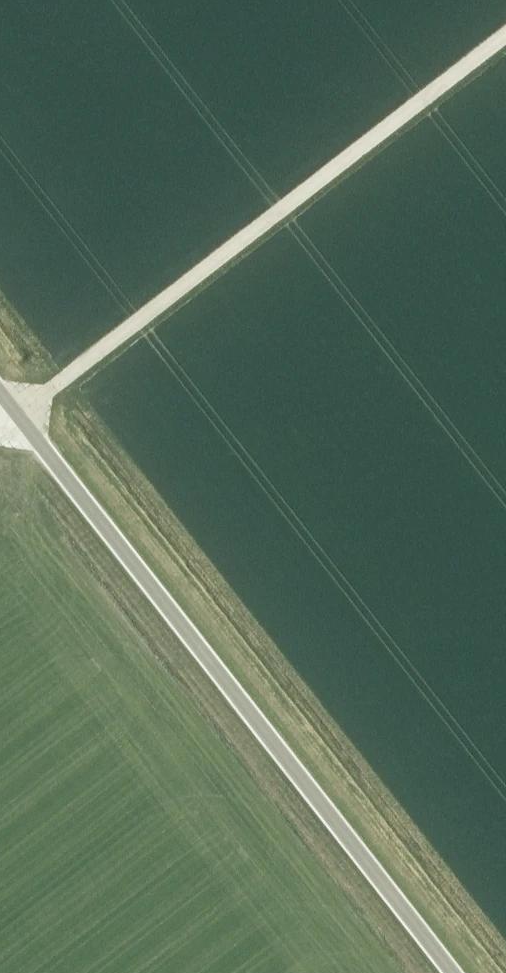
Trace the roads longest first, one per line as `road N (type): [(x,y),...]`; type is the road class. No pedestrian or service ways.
road 1 (unclassified): [(449,972),(0,395)]

